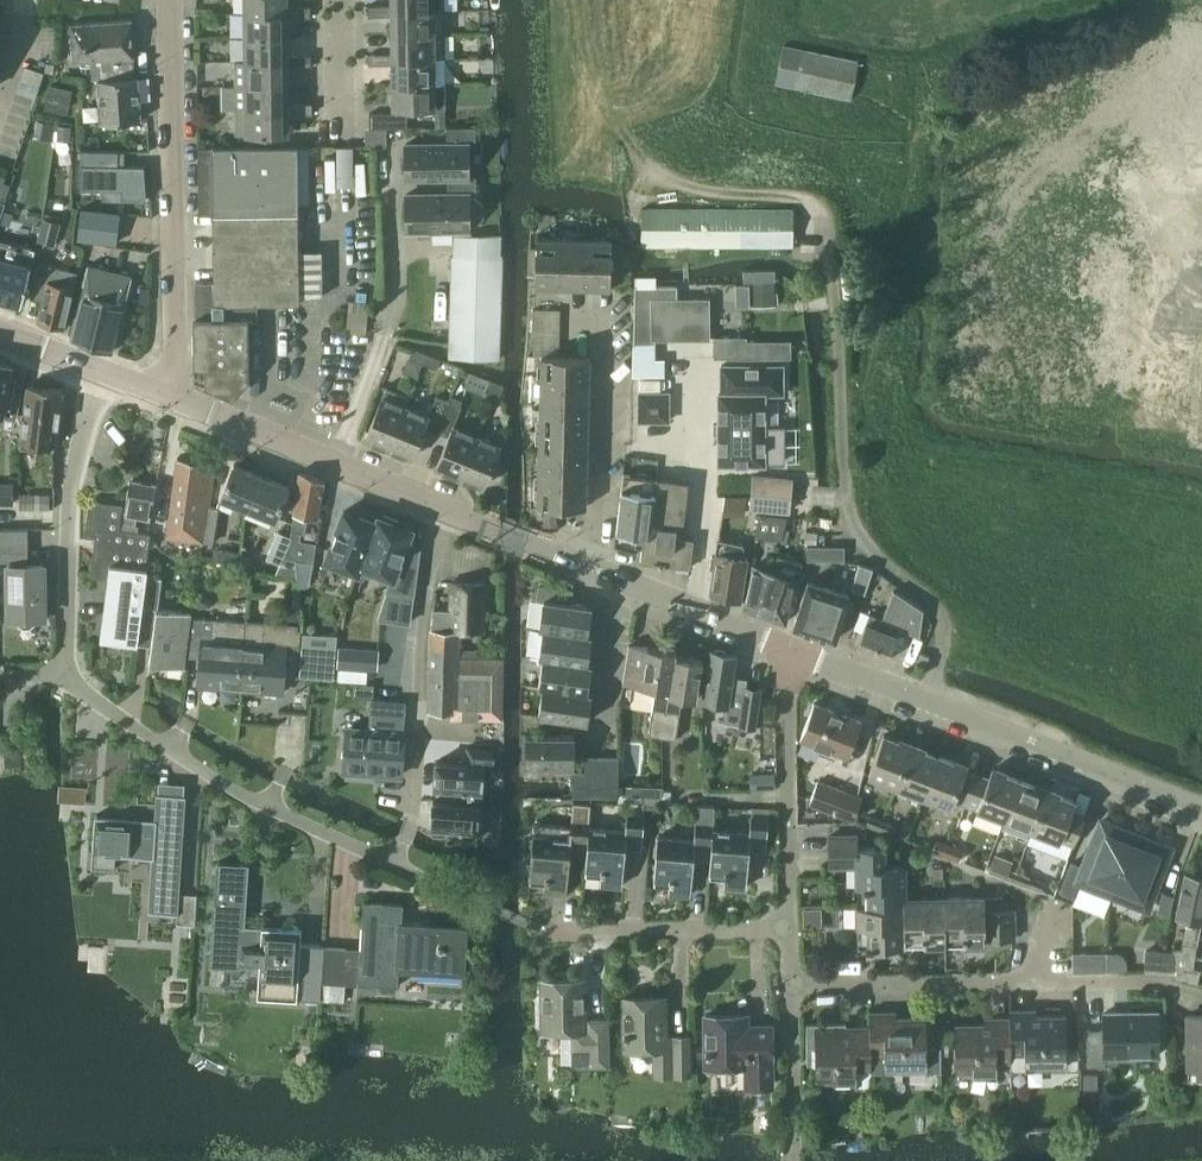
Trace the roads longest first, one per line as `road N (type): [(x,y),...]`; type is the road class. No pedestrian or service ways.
road 1 (track): [(929,699),(941,646),(935,611),(847,525),(830,220),(804,198),(651,184)]
road 2 (tertiary): [(618,577),(168,396)]
road 3 (tertiary): [(1201,808),(784,642)]
road 4 (residential): [(168,396),(180,299),(167,0)]
road 5 (residential): [(64,671),(84,694),(249,798),(394,863)]
road 6 (residential): [(64,671),(69,492),(104,373)]
road 7 (residential): [(789,929),(784,642)]
road 8 (residential): [(789,929),(554,932)]
road 9 (residential): [(790,984),(1024,983)]
road 10 (tertiary): [(784,642),(618,577)]
road 11 (residential): [(793,1160),(790,984)]
road 12 (residential): [(600,736),(618,577)]
road 13 (residential): [(1024,983),(1150,982)]
road 14 (residential): [(339,124),(336,0)]

